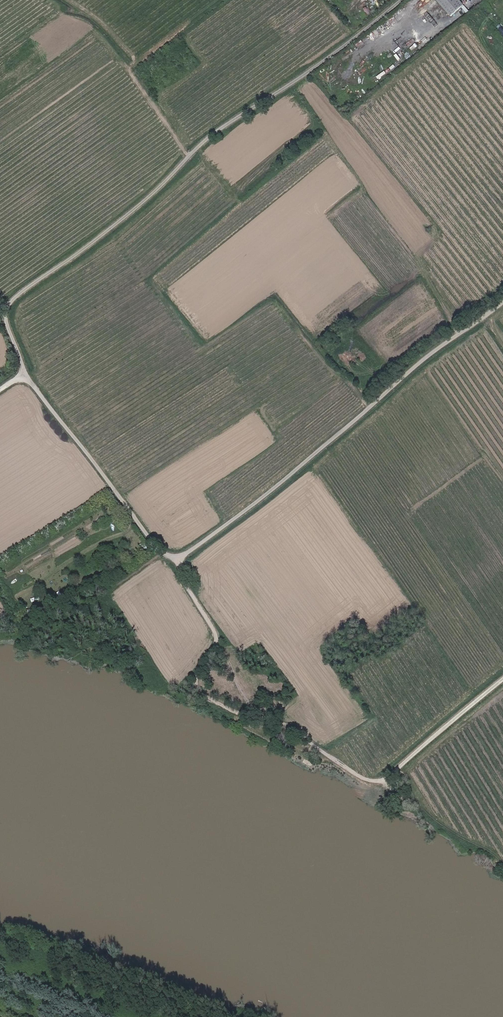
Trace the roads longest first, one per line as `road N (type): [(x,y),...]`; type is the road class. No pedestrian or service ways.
road 1 (unclassified): [(502,302),(177,559),(159,547),(26,373),(6,319),(16,296),(113,228),(194,151),(400,0)]
road 2 (track): [(177,559),(217,635),(199,691),(301,735),(376,781)]
road 3 (track): [(502,680),(376,781)]

